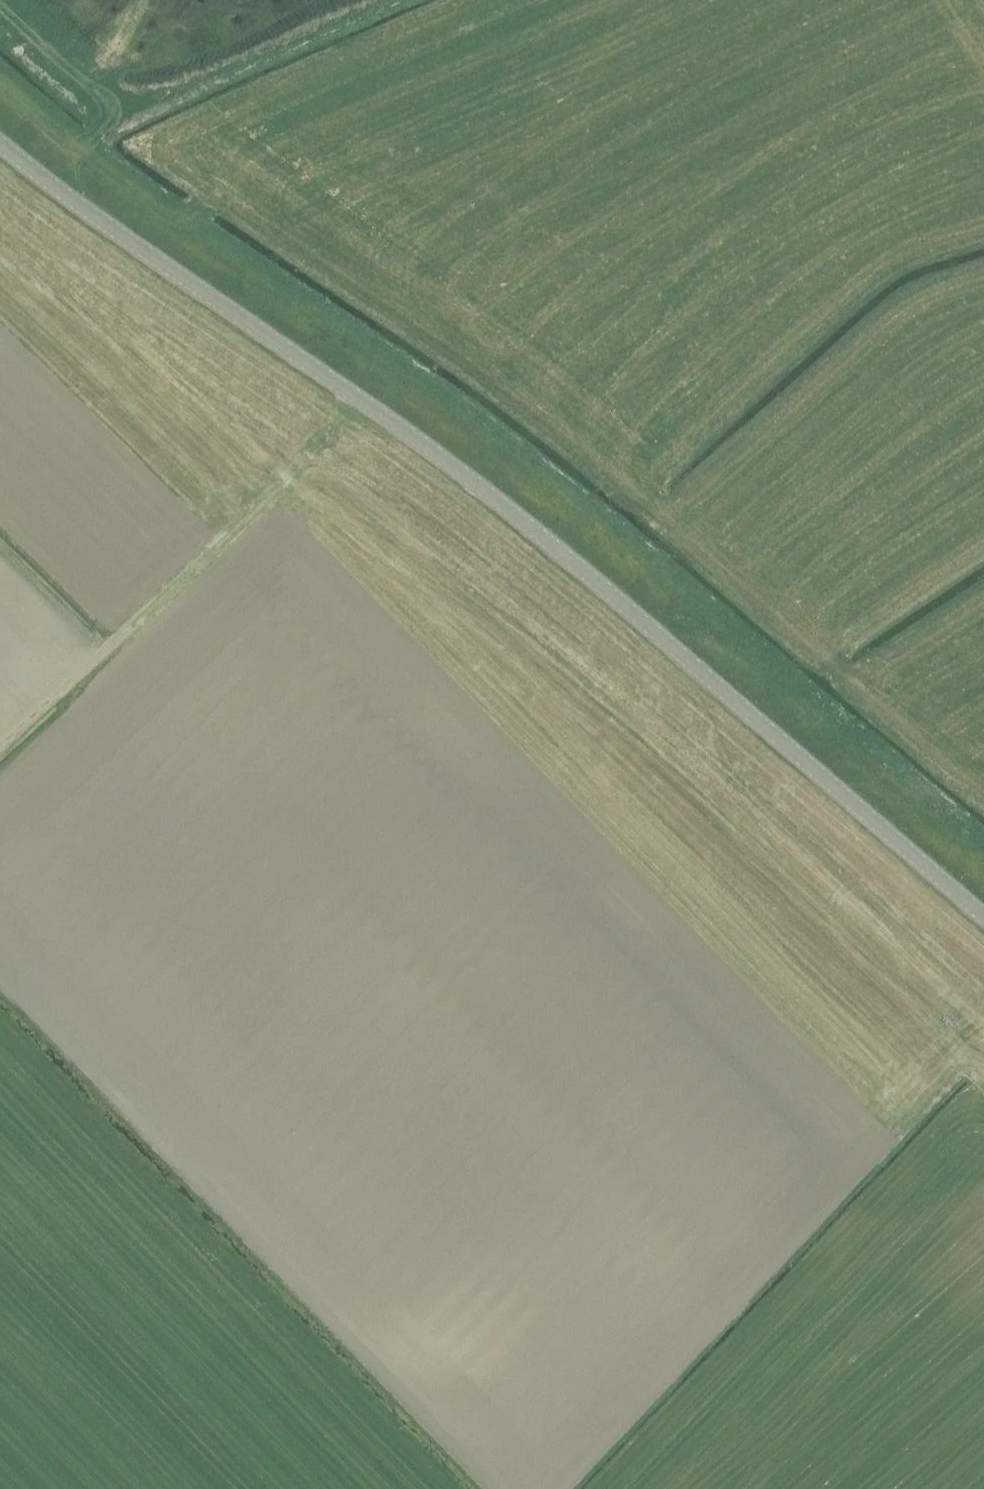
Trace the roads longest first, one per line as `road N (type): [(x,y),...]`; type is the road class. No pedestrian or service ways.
road 1 (tertiary): [(983,916),(521,522),(0,145)]

